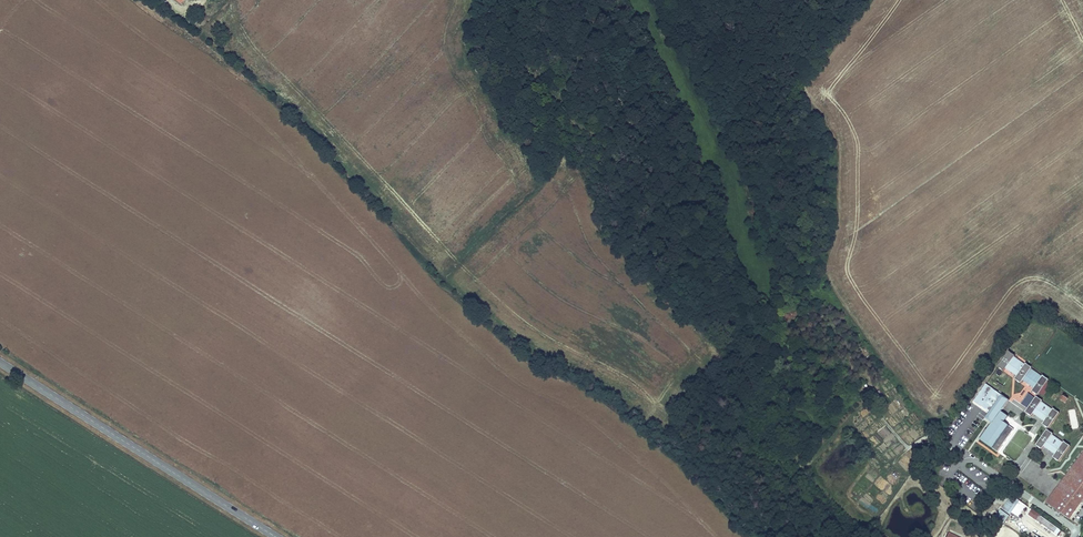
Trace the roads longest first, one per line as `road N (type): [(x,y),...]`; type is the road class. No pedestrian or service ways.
road 1 (track): [(936,433),(823,280),(838,162),(835,141),(808,101),(808,83),(874,0)]
road 2 (track): [(732,249),(697,257),(648,252),(637,242),(629,161),(576,68),(595,33)]
road 3 (tertiary): [(0,362),(276,536)]
road 4 (track): [(645,0),(734,186),(741,260),(756,286)]
road 5 (track): [(721,156),(737,143),(770,159),(790,145),(789,114),(753,72),(802,39),(804,0)]

